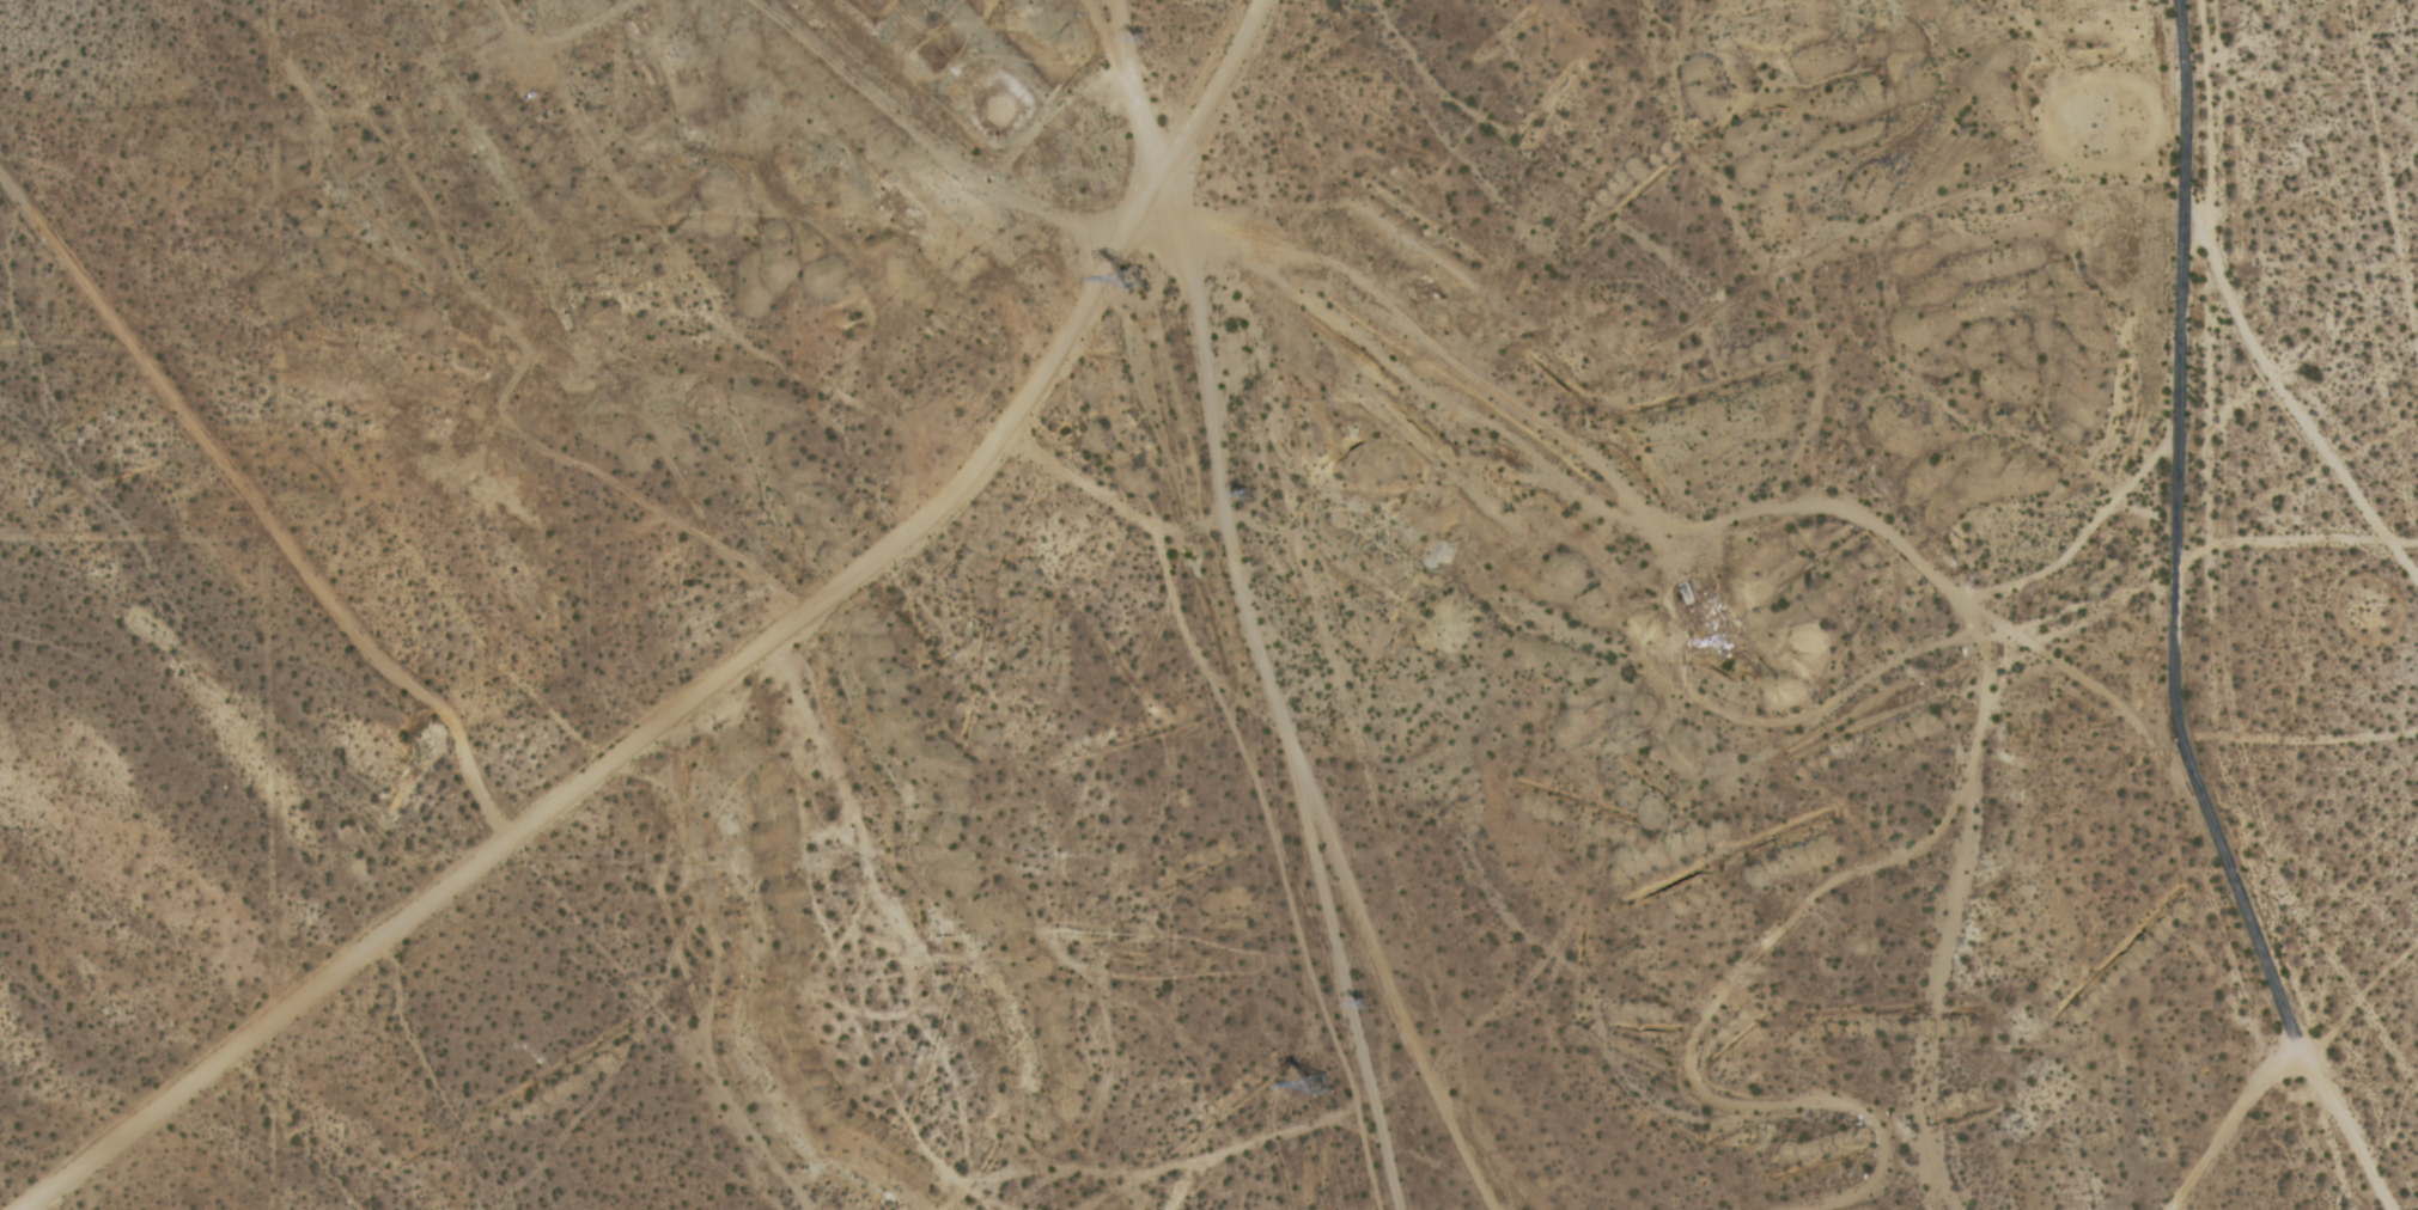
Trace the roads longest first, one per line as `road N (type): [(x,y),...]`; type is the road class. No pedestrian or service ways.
road 1 (residential): [(30,1209),(910,538),(1018,442),(1132,257),(1266,0)]
road 2 (residential): [(2174,0),(2181,73),(2167,716),(2297,1043)]
road 3 (track): [(2297,1043),(2241,1092),(2162,1209)]
road 4 (track): [(2394,1209),(2297,1043)]

